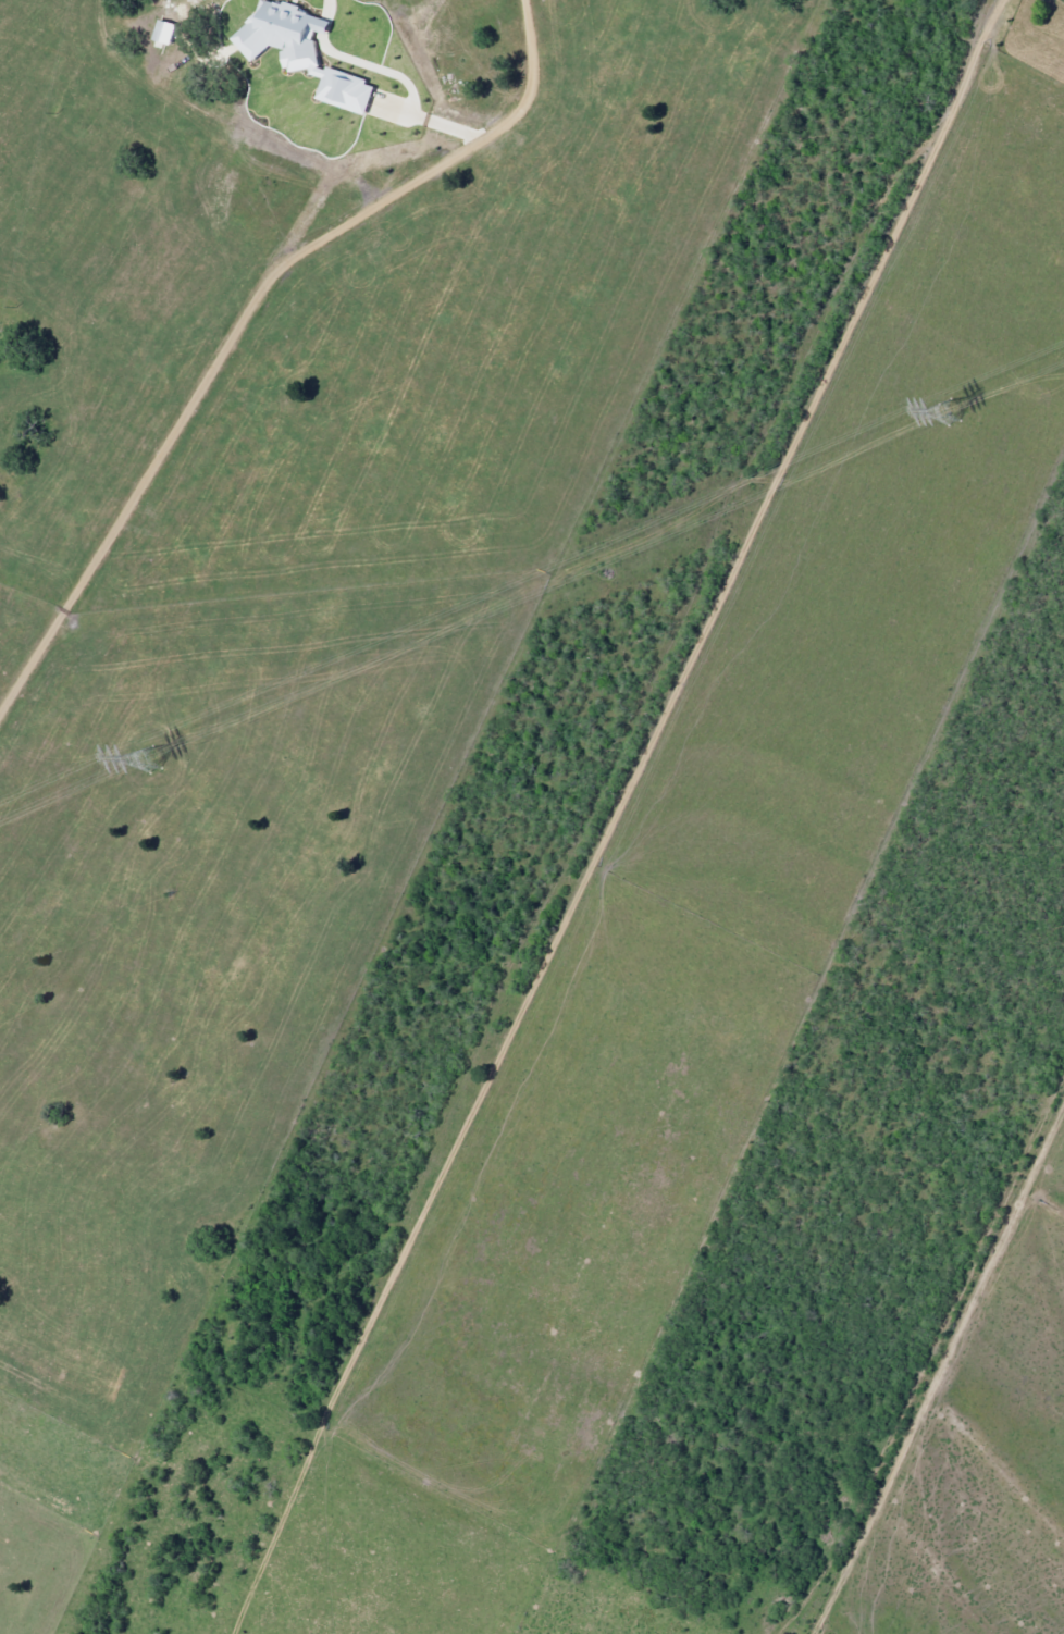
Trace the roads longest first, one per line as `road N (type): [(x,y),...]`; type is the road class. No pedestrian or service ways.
road 1 (residential): [(0,701),(440,0)]
road 2 (residential): [(834,1633),(837,1589),(1063,1103)]
road 3 (residential): [(18,0),(0,119)]

